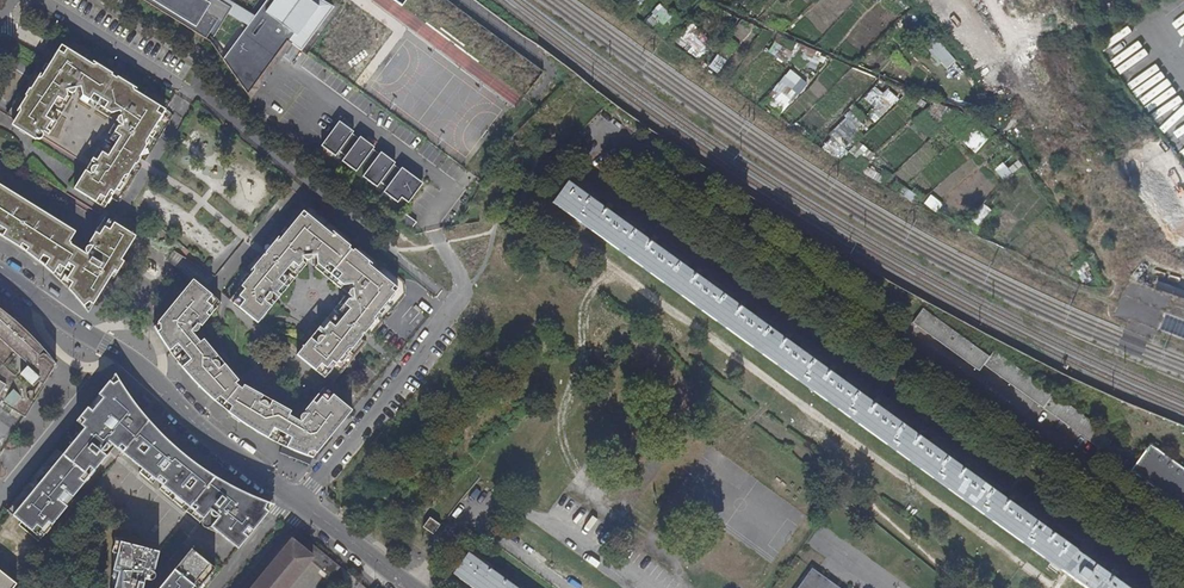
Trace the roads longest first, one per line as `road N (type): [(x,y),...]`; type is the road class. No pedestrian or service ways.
road 1 (residential): [(577,127),(1183,572)]
road 2 (residential): [(0,271),(132,360),(219,444),(296,500)]
road 3 (residential): [(439,241),(459,279),(455,306),(296,500)]
road 4 (track): [(717,0),(748,31),(993,110)]
road 5 (residential): [(41,0),(246,129)]
road 6 (residential): [(296,500),(412,587)]

